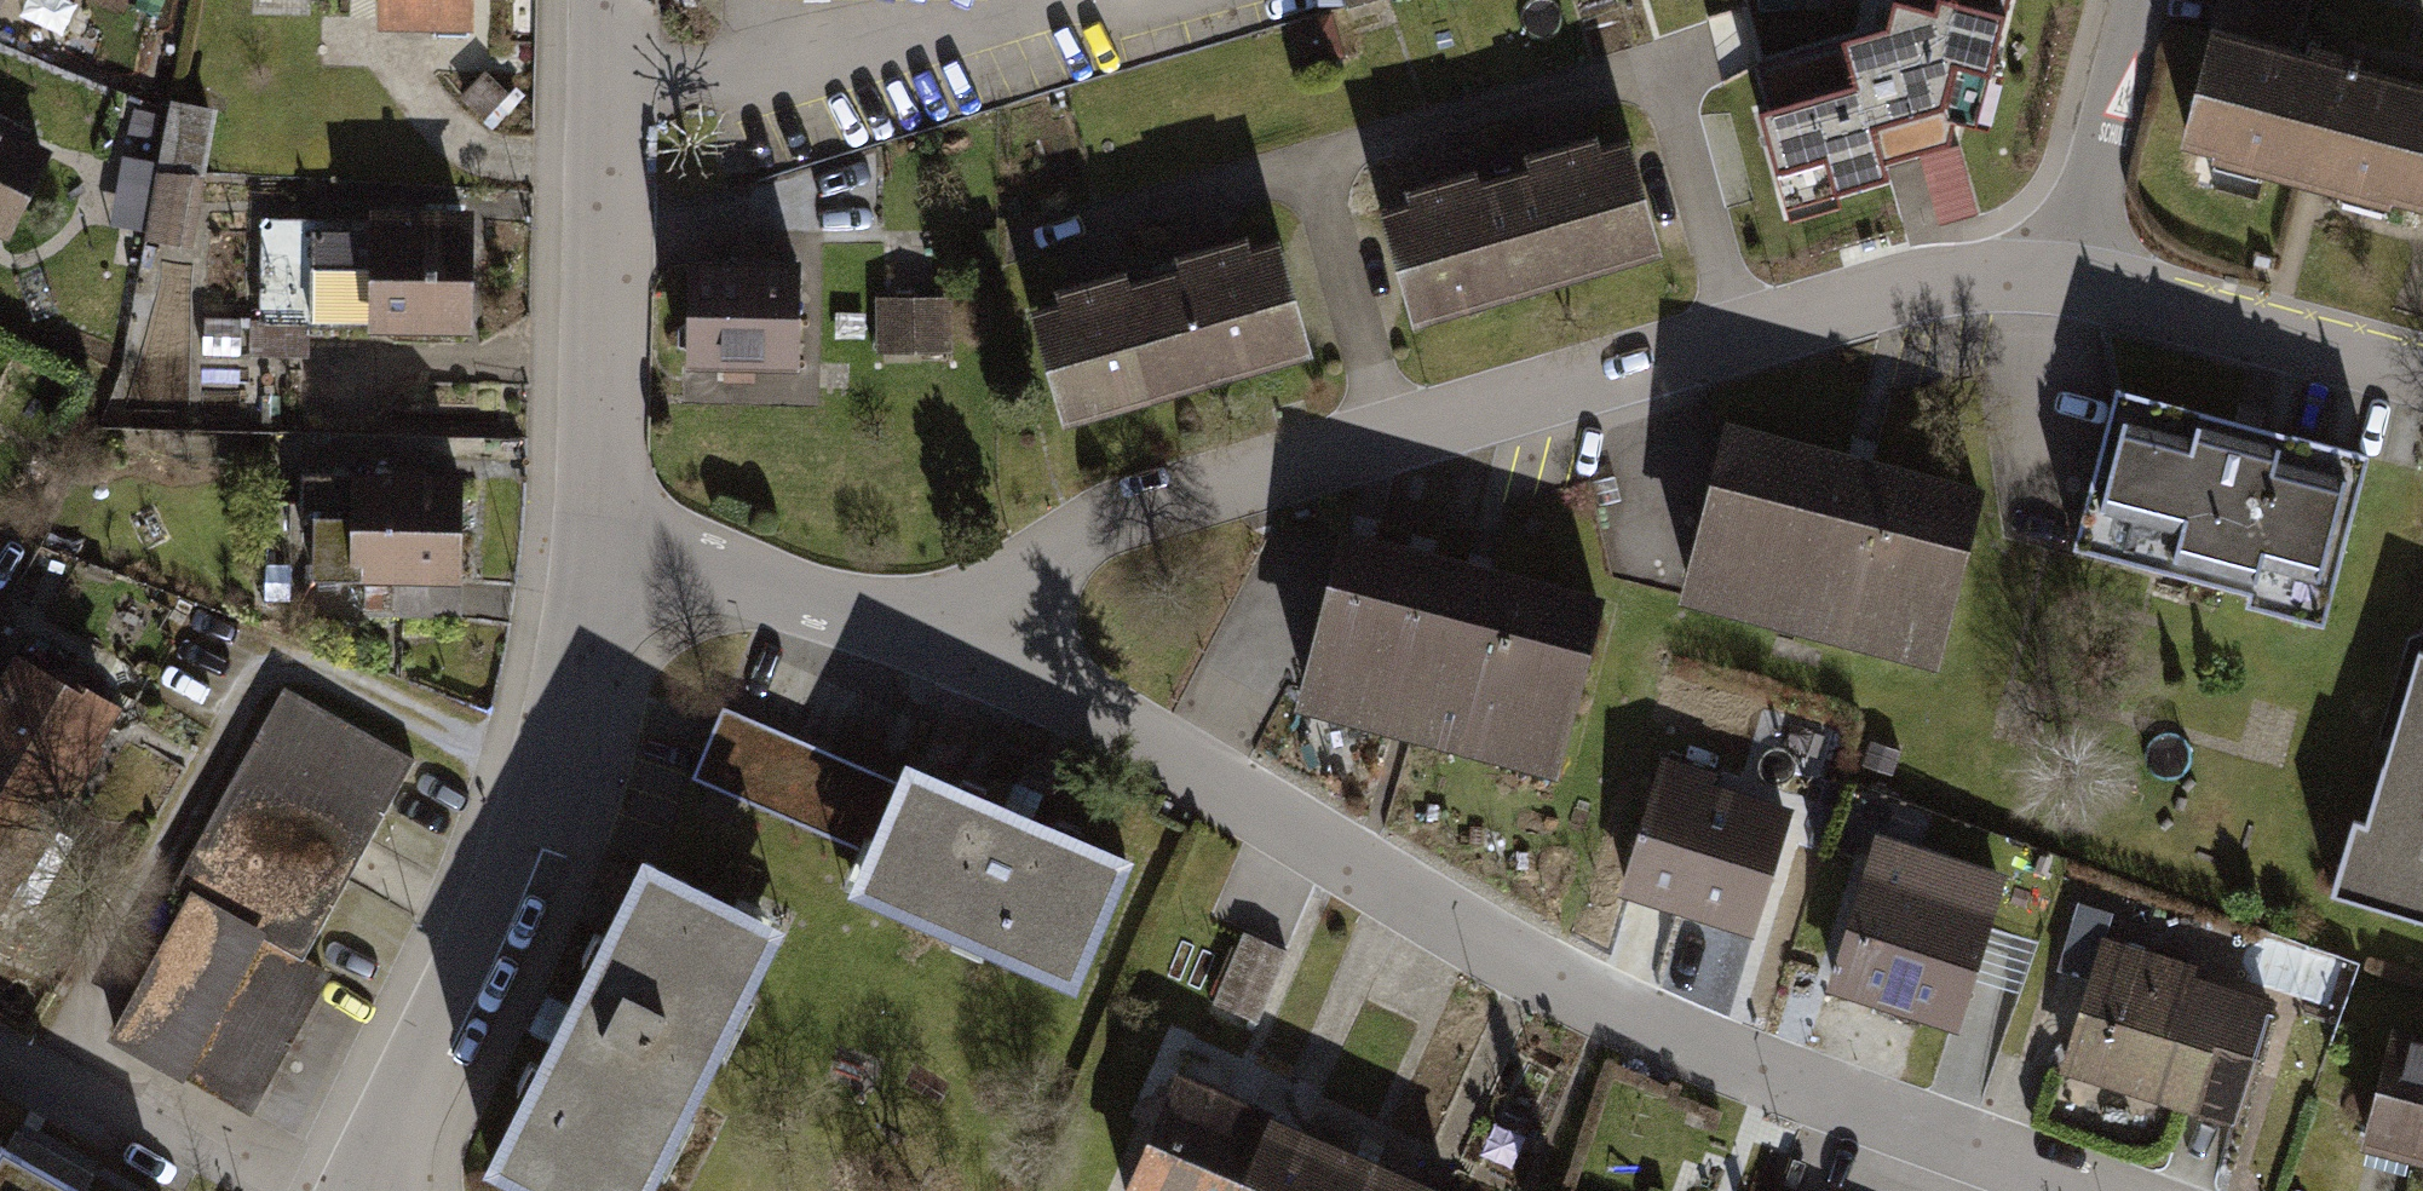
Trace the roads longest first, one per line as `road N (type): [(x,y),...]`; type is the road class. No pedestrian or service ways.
road 1 (residential): [(972,634),(1534,974),(1755,1076),(2104,1190)]
road 2 (residential): [(2059,278),(1909,290),(1392,431),(1098,527),(1029,578),(972,634)]
road 3 (residential): [(604,560),(588,662),(552,768),(487,926),(356,1190)]
road 4 (residential): [(610,0),(604,560)]
road 5 (residential): [(604,560),(972,634)]
road 6 (residential): [(2422,373),(2059,278)]
road 7 (residential): [(2133,0),(2059,278)]

